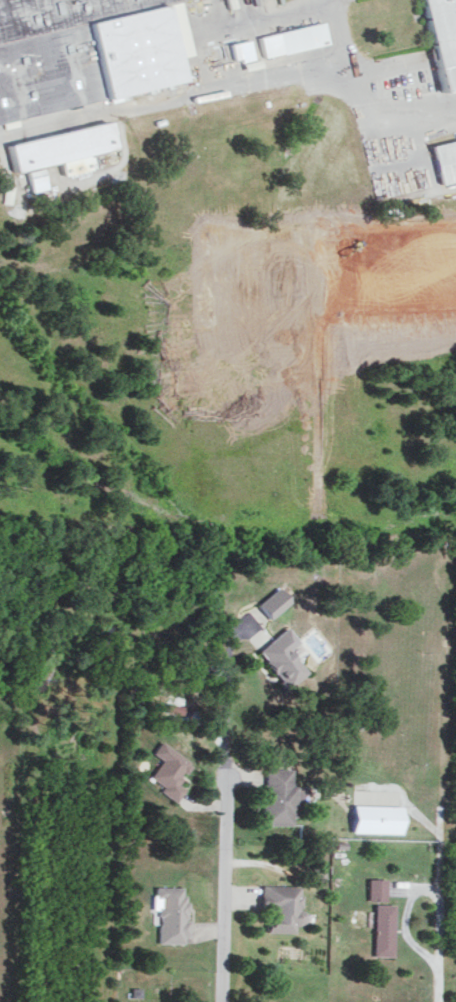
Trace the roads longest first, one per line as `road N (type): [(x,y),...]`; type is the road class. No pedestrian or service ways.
road 1 (residential): [(223,1001),(229,652),(249,626),(263,643)]
road 2 (residential): [(436,1001),(438,891),(394,892)]

